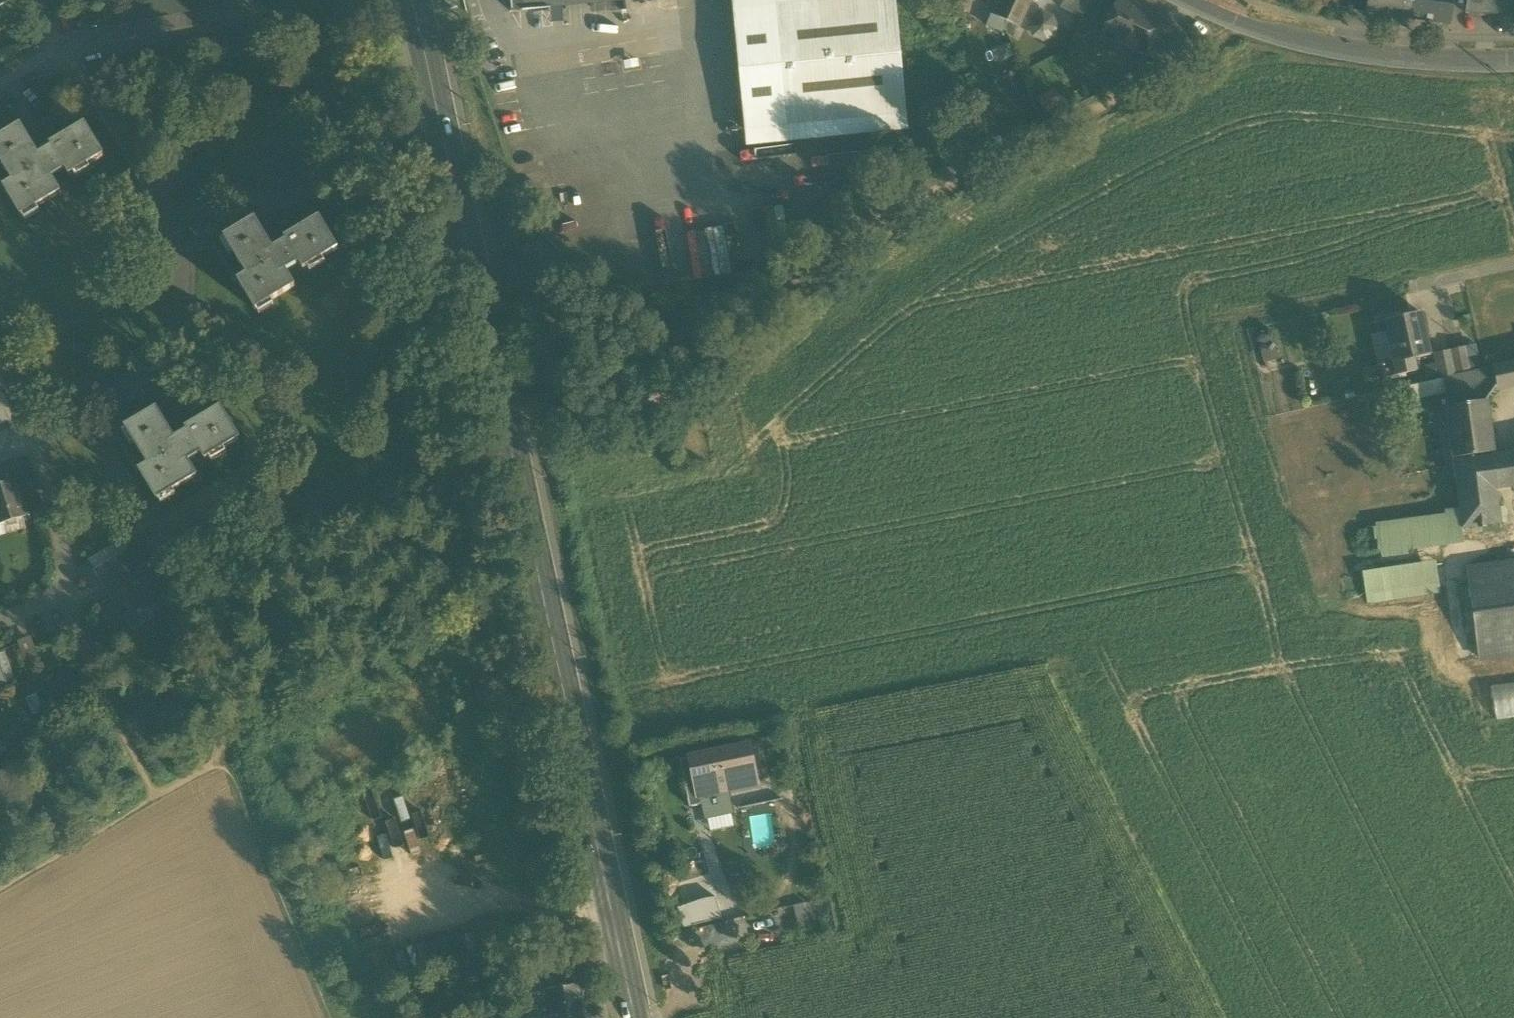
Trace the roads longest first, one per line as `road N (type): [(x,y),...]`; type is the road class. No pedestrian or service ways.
road 1 (secondary): [(415,0),(635,1017)]
road 2 (residential): [(30,441),(142,378),(178,319),(181,237),(77,56),(49,61),(0,88)]
road 3 (tertiary): [(1513,66),(1352,57),(1238,25),(1184,0)]
road 4 (residential): [(30,441),(68,591),(0,619)]

